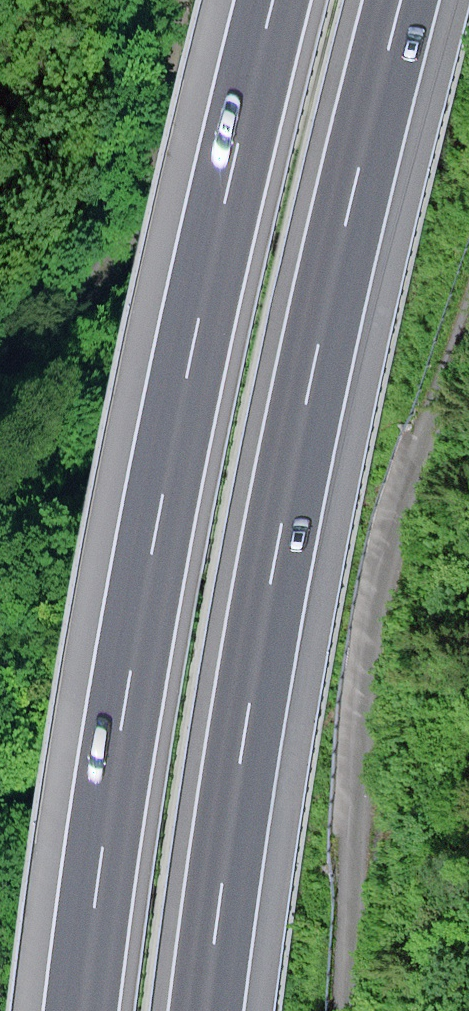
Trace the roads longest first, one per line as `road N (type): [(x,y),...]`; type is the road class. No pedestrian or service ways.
road 1 (motorway): [(206,1010),(280,545),(404,0)]
road 2 (motorway): [(270,0),(157,505),(78,1010)]
road 3 (track): [(468,308),(432,394),(378,659),(357,805),(344,1010)]
road 4 (residential): [(0,361),(120,247),(191,88),(182,0)]

